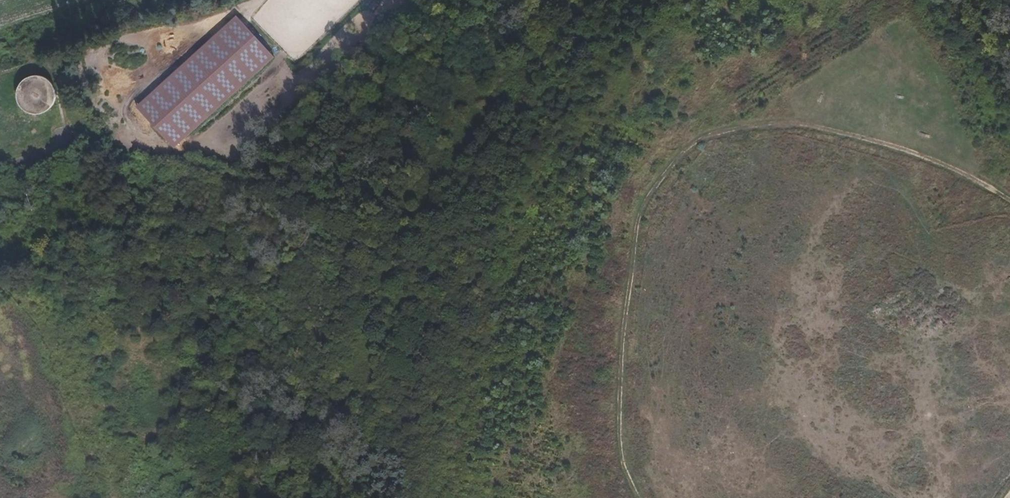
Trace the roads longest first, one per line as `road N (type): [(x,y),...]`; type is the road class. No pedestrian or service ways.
road 1 (track): [(1009,200),(893,146),(818,128),(766,125),(697,141),(654,192),(636,236),(620,440),(641,497)]
road 2 (track): [(257,0),(141,40)]

